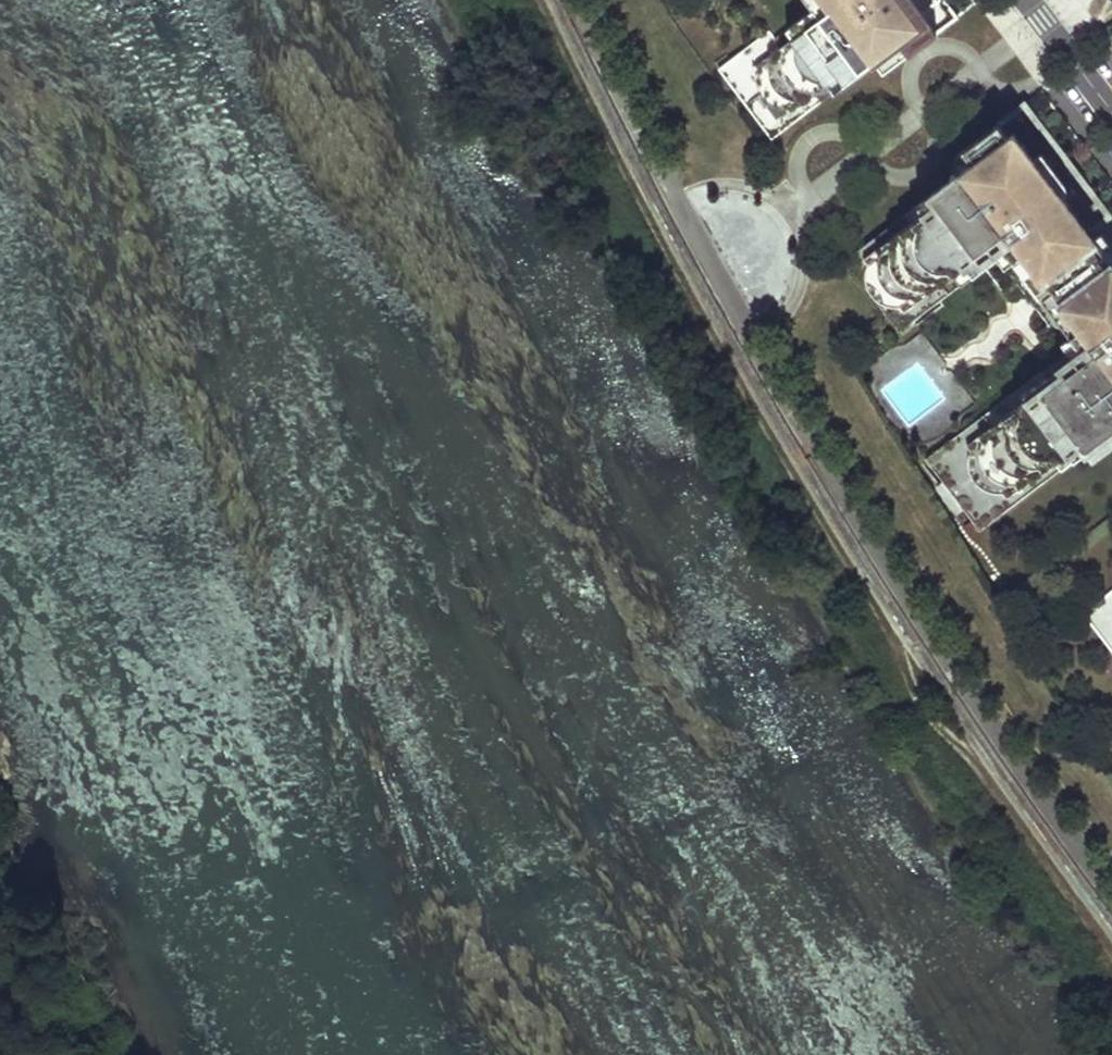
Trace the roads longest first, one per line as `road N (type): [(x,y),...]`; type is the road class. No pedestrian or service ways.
road 1 (residential): [(1030,0),(1111,109)]

